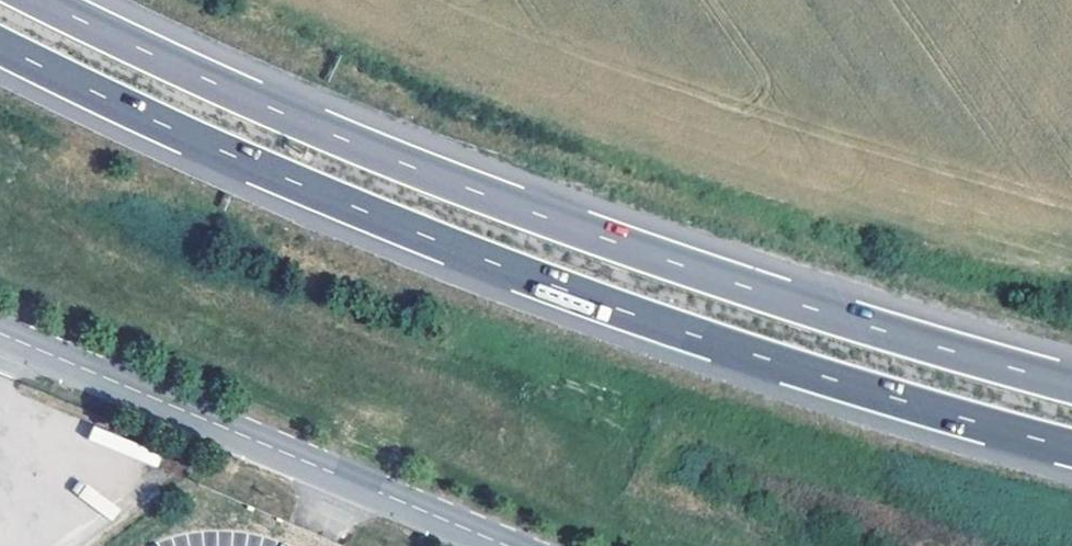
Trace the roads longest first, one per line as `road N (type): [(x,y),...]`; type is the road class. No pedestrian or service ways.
road 1 (motorway): [(0,50),(417,237),(886,401),(1071,448)]
road 2 (motorway): [(1071,389),(899,344),(423,178),(35,0)]
road 3 (unclassified): [(0,334),(505,545)]

